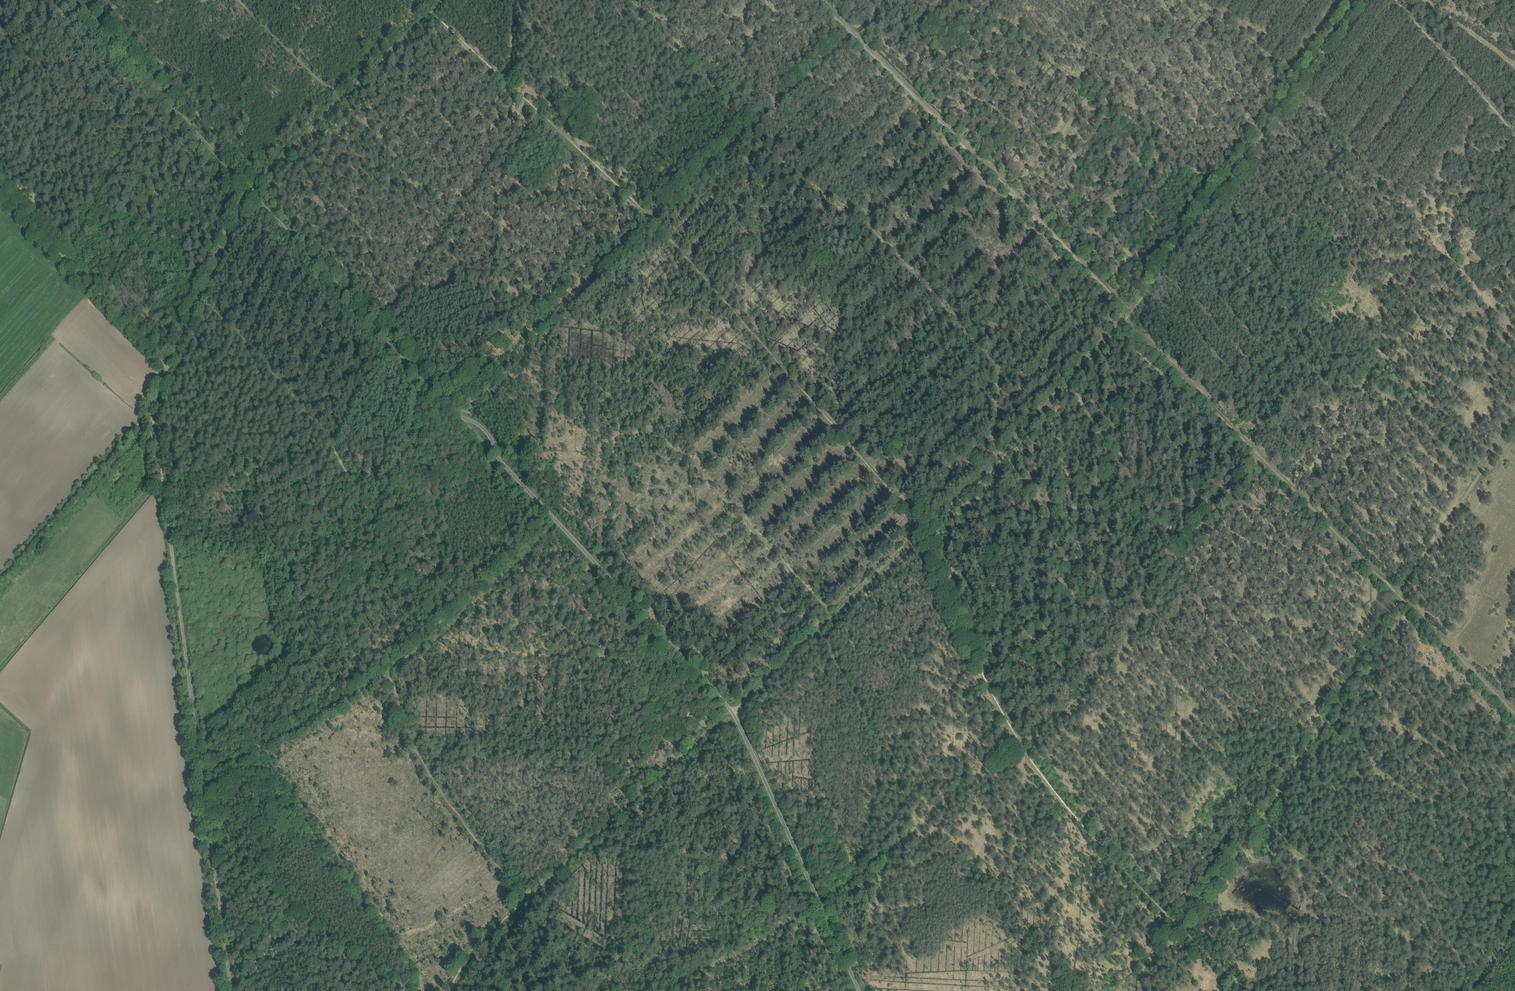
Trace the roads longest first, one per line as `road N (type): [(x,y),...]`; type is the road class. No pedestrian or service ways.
road 1 (track): [(1360,0),(1064,395),(733,713),(500,918),(449,990)]
road 2 (track): [(408,0),(643,222),(920,536),(1008,734),(1064,816),(1169,929),(1240,990)]
road 3 (unclassified): [(232,990),(153,410)]
road 4 (track): [(1514,713),(1126,319)]
road 5 (track): [(1129,314),(852,34)]
road 6 (track): [(852,34),(646,219)]
road 7 (unclassified): [(168,368),(0,189)]
road 8 (track): [(153,410),(0,579)]
road 9 (track): [(1397,593),(1514,419)]
road 10 (track): [(1396,0),(1514,134)]

